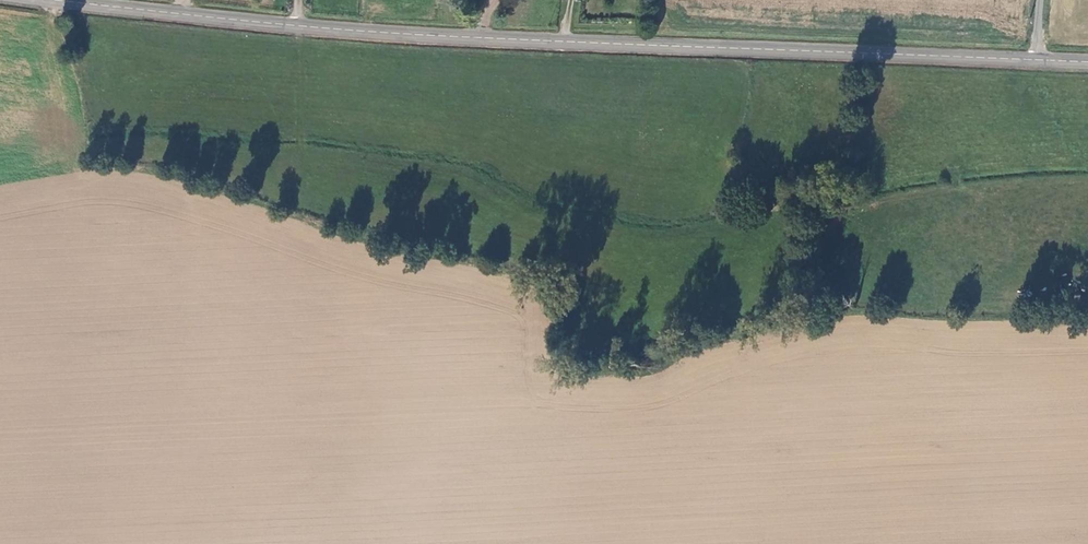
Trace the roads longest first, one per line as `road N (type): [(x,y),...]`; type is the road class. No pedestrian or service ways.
road 1 (secondary): [(1035,60),(436,35),(78,0)]

